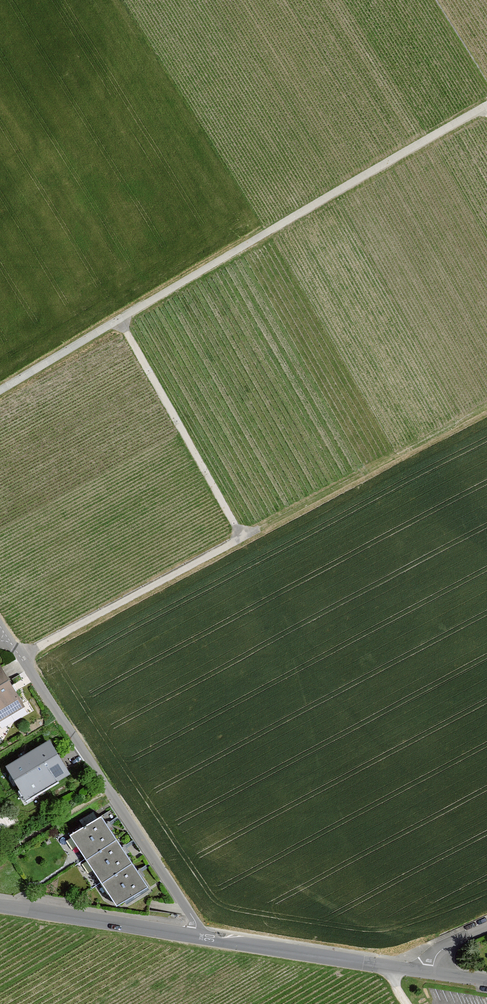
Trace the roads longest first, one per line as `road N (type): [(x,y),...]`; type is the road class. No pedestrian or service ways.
road 1 (track): [(0,390),(486,106)]
road 2 (track): [(20,656),(242,537),(119,319)]
road 3 (residential): [(8,636),(196,922),(195,935)]
road 4 (track): [(242,537),(486,406)]
road 5 (unclassified): [(431,972),(195,935)]
road 6 (unclassified): [(195,935),(0,904)]

